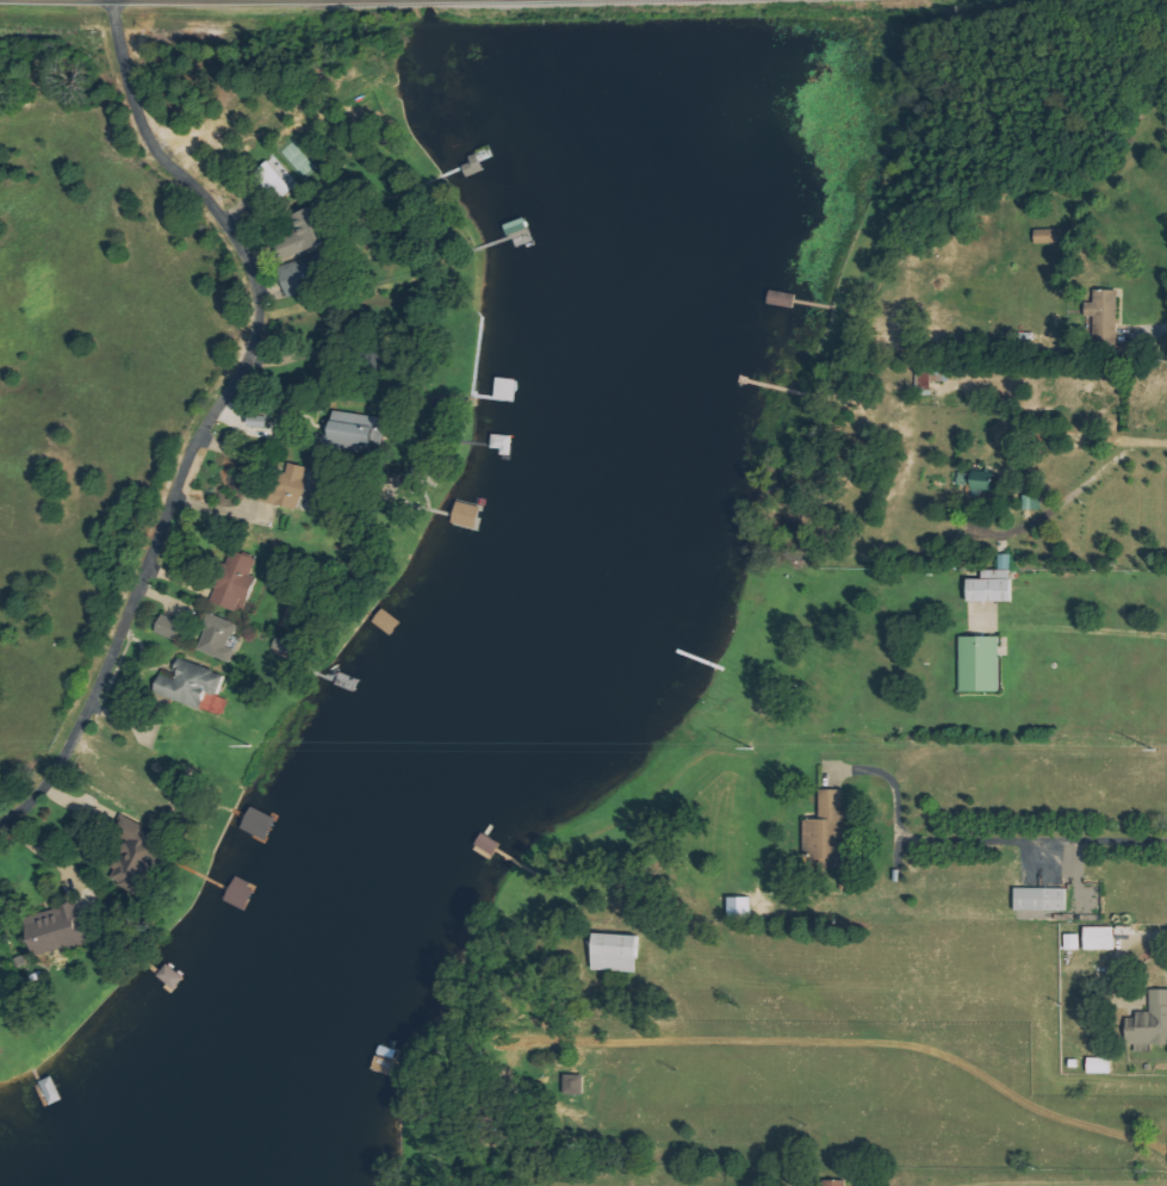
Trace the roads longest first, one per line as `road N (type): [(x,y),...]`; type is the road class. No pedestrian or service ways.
road 1 (residential): [(124,0),(145,124),(247,248),(265,313),(167,492),(54,775),(0,796)]

